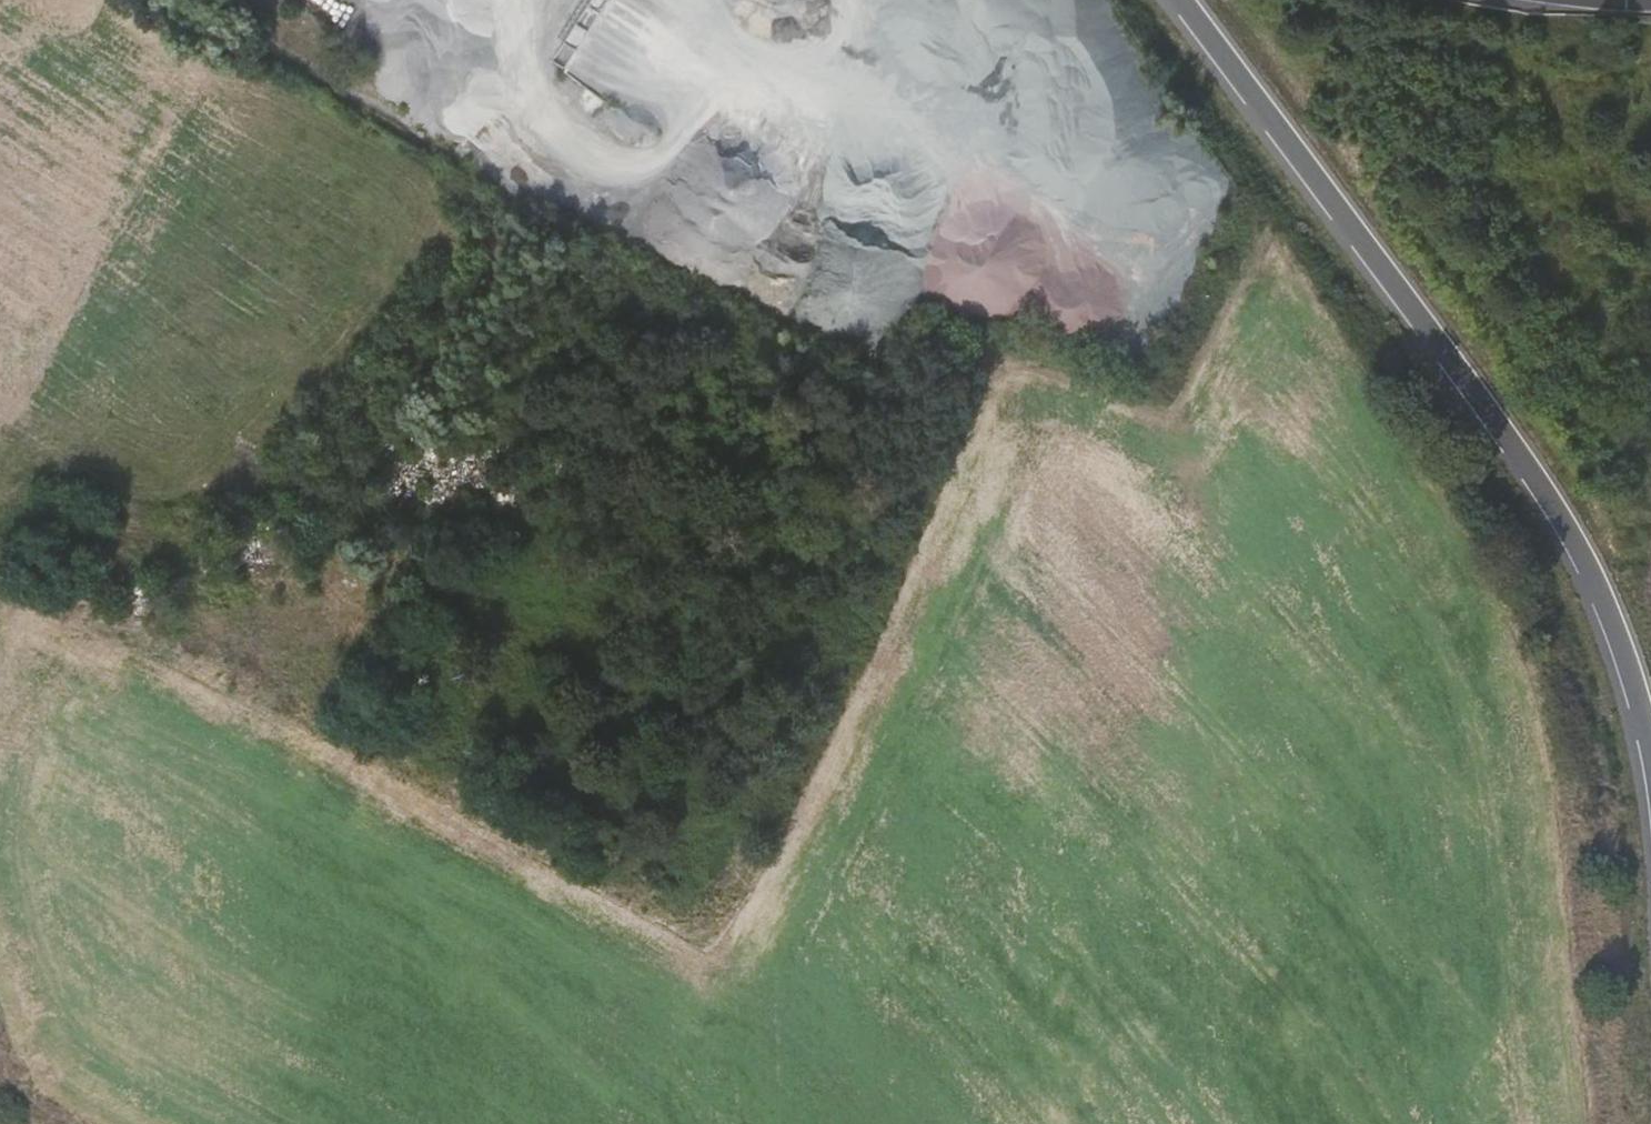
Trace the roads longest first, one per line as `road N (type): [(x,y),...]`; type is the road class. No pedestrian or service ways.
road 1 (trunk): [(1182,0),(1544,495),(1638,698),(1650,767)]

